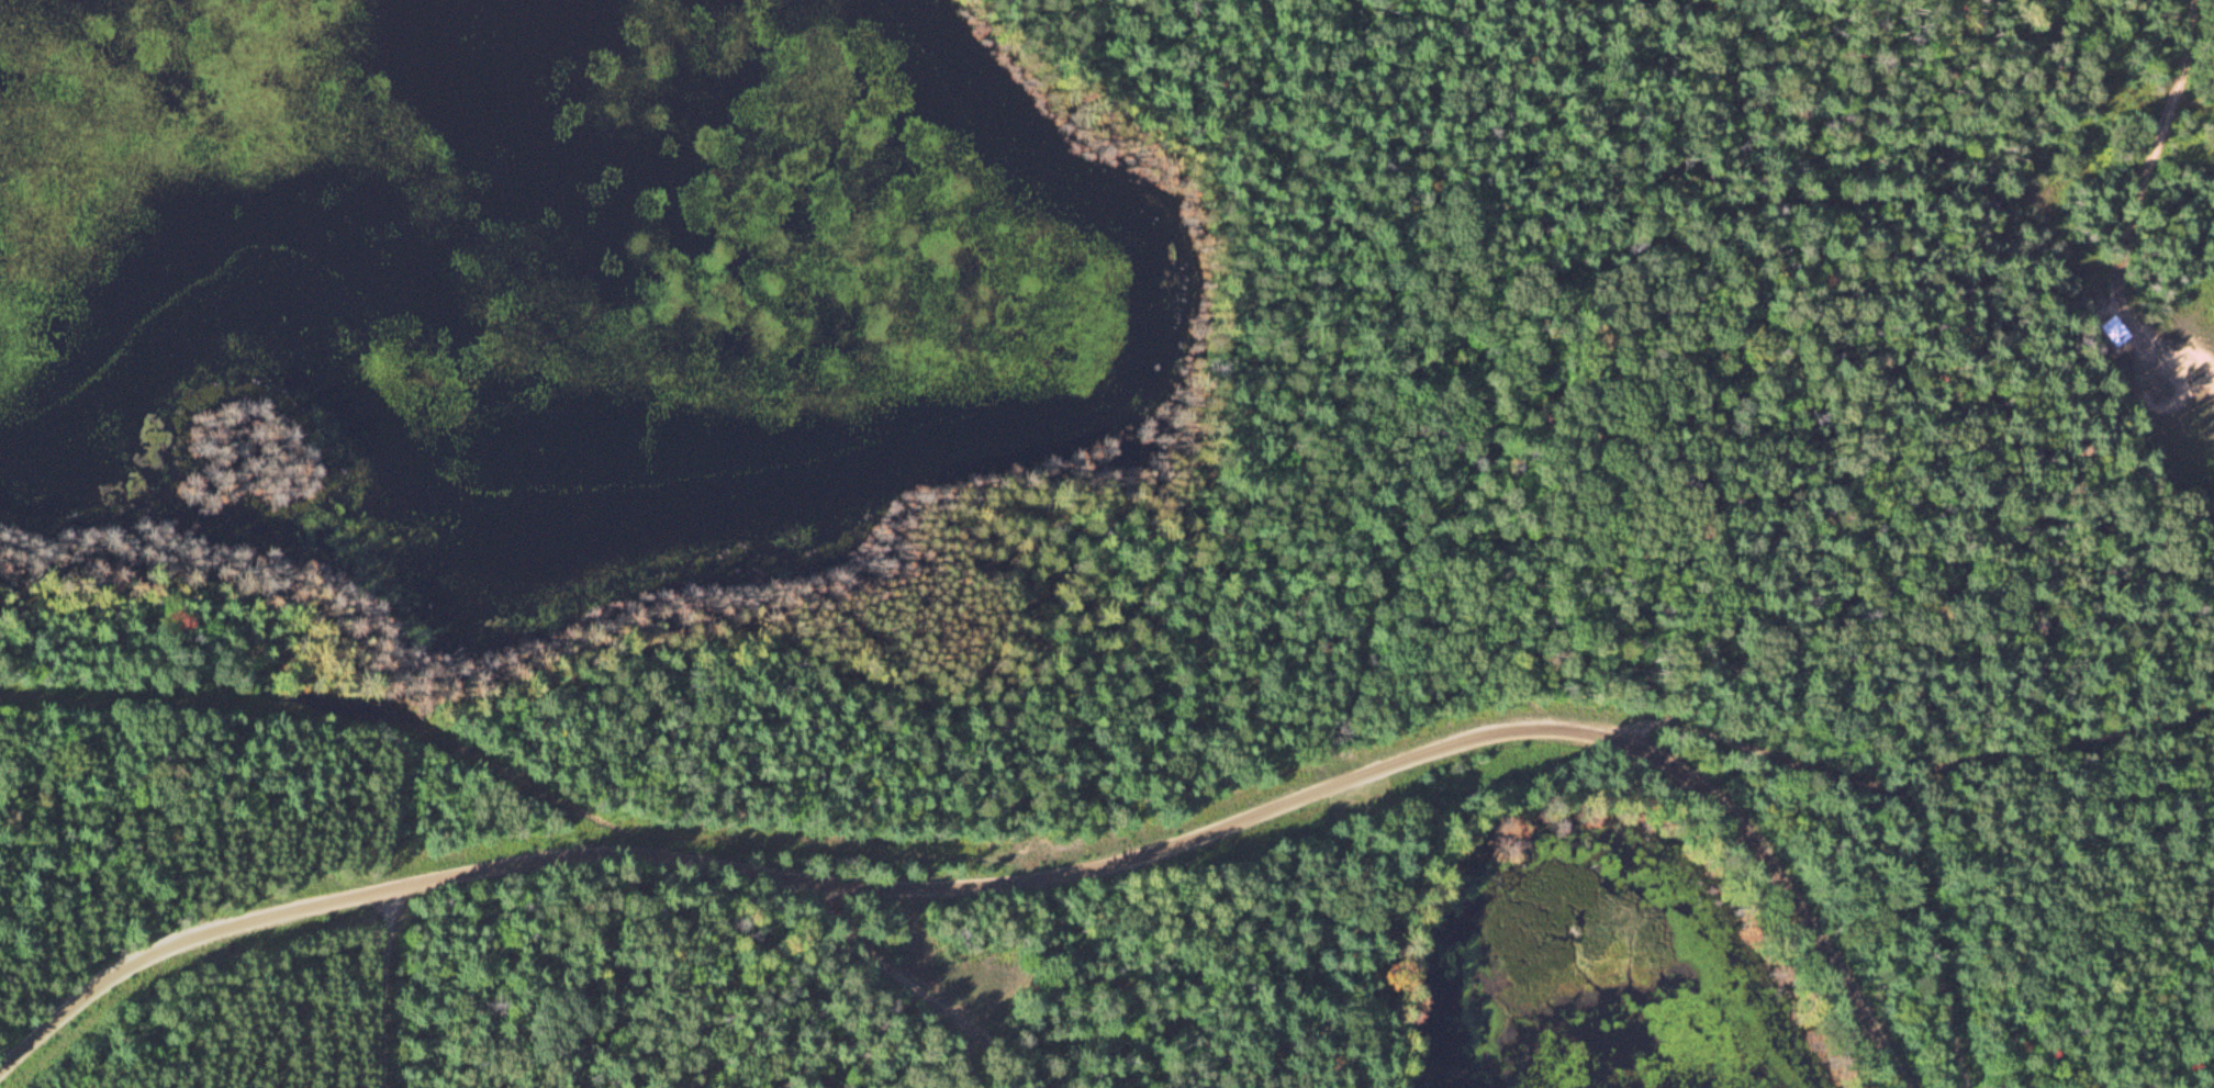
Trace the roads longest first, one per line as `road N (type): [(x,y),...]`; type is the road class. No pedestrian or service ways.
road 1 (residential): [(1906,1087),(1789,890),(1721,801),(1639,745),(1568,729),(1492,737),(1115,873),(1031,887),(804,886),(678,859),(617,855),(335,908),(204,936),(143,962),(101,984),(0,1071)]
road 2 (track): [(2213,703),(2044,745),(1937,760),(1864,786),(1675,724),(1610,737)]
road 3 (track): [(1040,1087),(1000,1043),(907,984),(804,886)]

